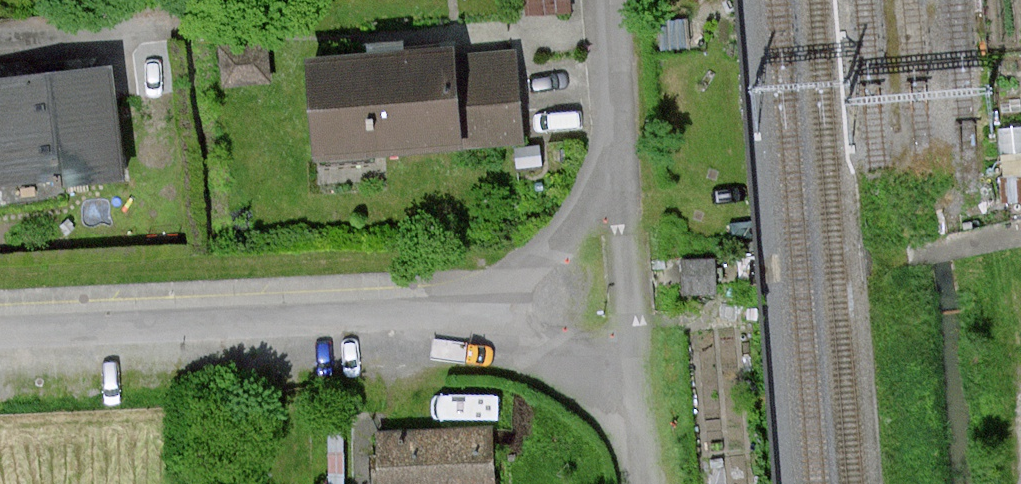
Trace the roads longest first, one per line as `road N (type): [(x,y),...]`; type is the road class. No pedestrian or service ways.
road 1 (residential): [(0,330),(475,311)]
road 2 (residential): [(624,176),(641,394)]
road 3 (residential): [(624,176),(475,311)]
road 4 (residential): [(475,311),(641,394)]
road 5 (residential): [(610,0),(624,176)]
road 6 (track): [(295,318),(303,483)]

